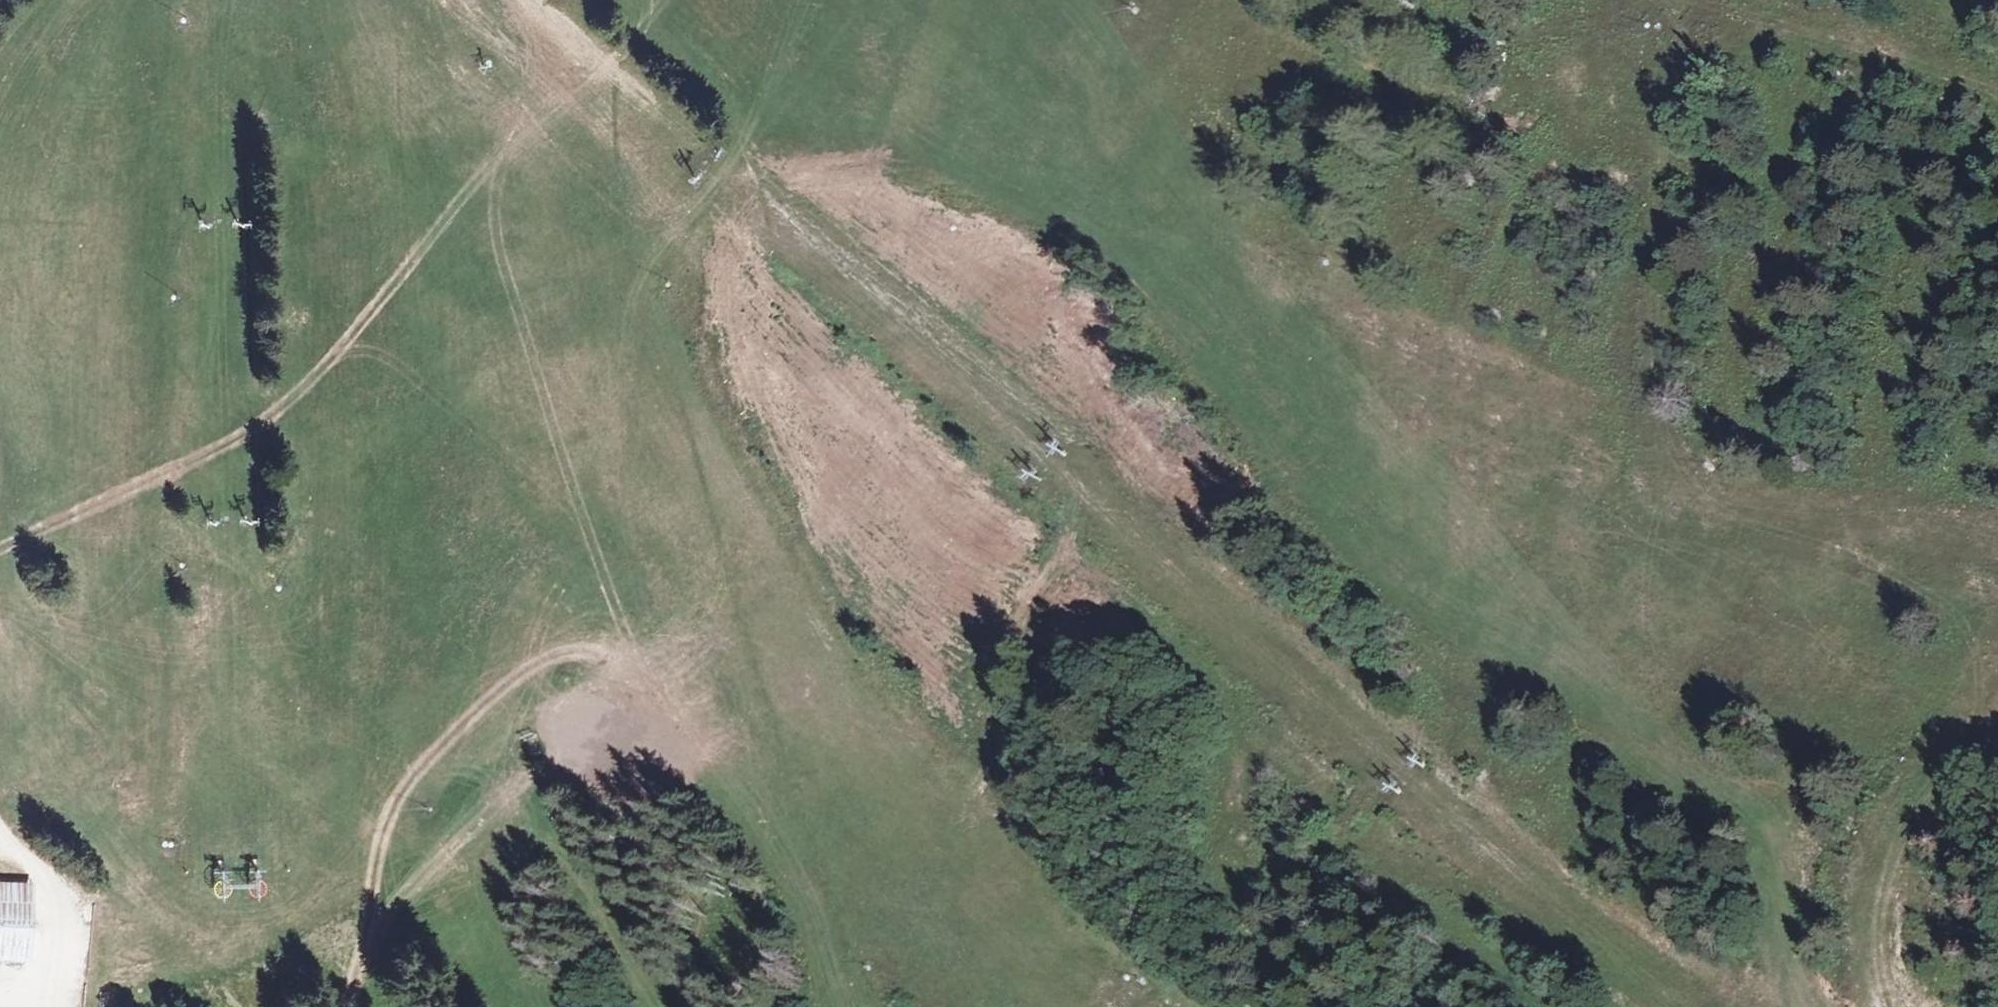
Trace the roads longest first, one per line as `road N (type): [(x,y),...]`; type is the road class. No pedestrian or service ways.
road 1 (track): [(38,1006),(57,961),(60,901),(0,838)]

